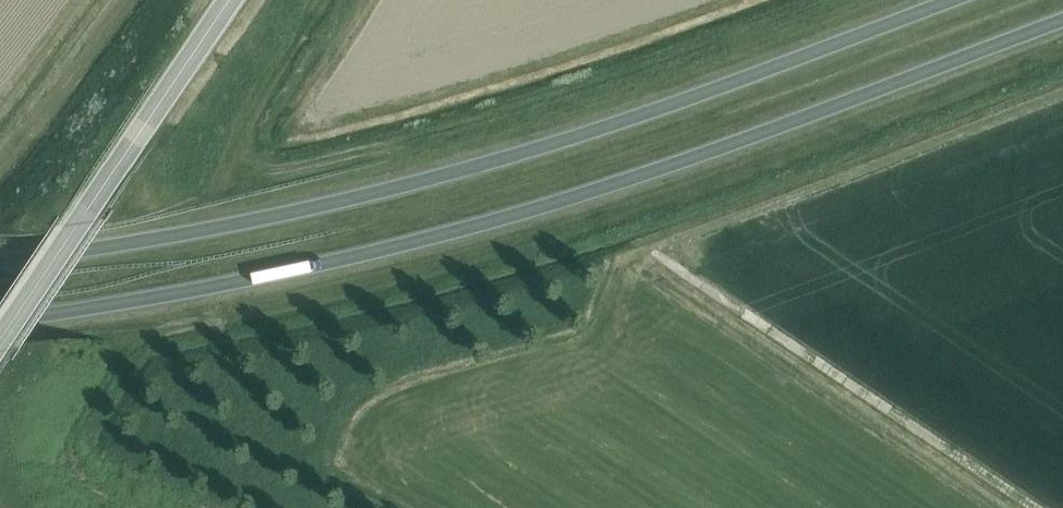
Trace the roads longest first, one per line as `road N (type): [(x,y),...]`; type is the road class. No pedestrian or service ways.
road 1 (trunk): [(0,321),(324,264),(452,229),(661,170),(1062,18)]
road 2 (trunk): [(945,0),(646,112),(443,175),(182,233),(0,261)]
road 3 (unclassified): [(0,340),(229,0)]

